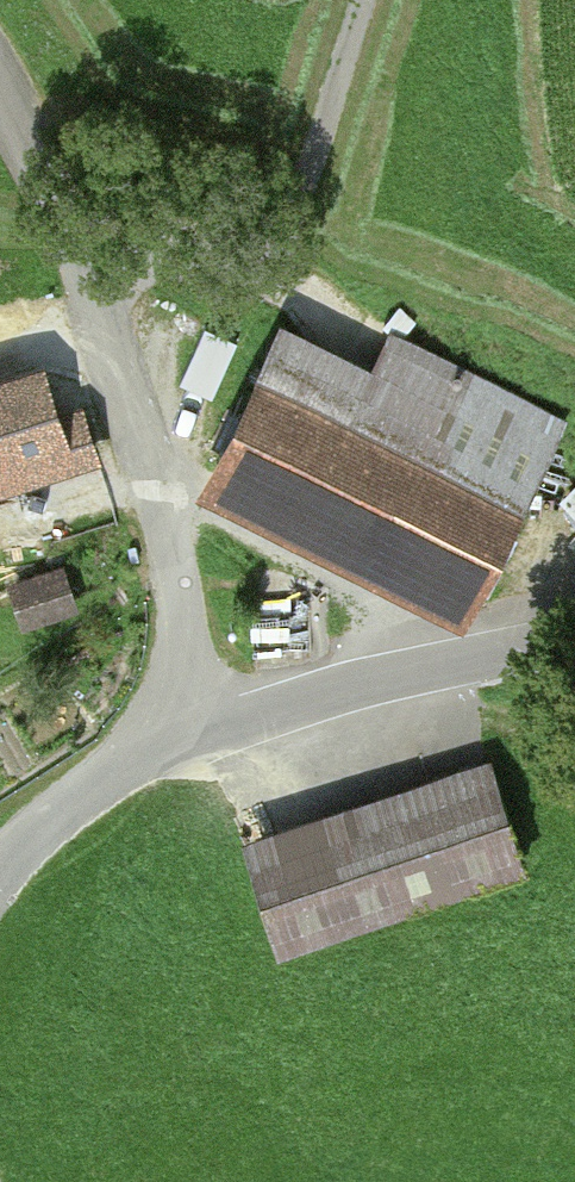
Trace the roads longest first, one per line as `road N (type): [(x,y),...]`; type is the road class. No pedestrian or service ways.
road 1 (unclassified): [(0,867),(86,789),(195,734),(330,693),(574,643)]
road 2 (track): [(98,295),(147,449),(179,599),(195,734)]
road 3 (track): [(365,0),(310,180),(250,243),(98,295)]
road 4 (track): [(0,118),(98,295)]
road 5 (track): [(574,735),(481,710),(452,667)]

